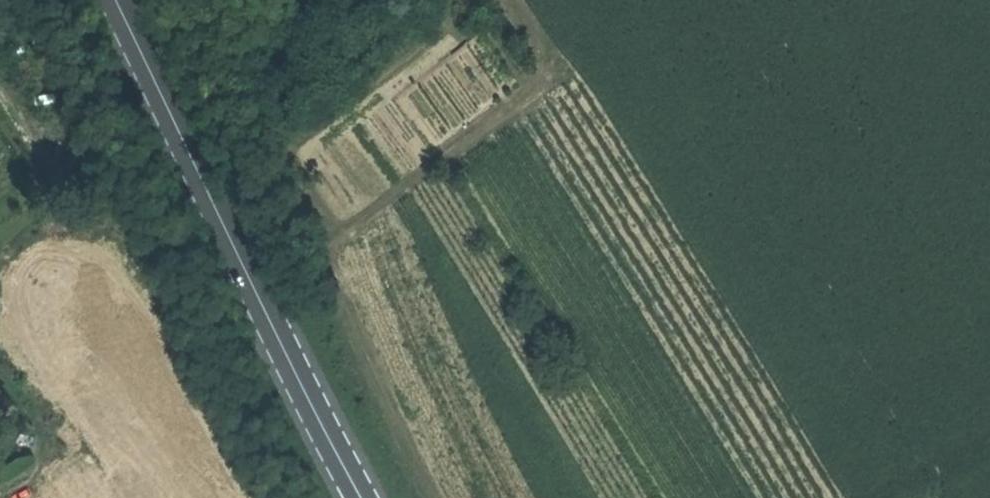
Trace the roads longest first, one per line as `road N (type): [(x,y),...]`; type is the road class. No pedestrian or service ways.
road 1 (track): [(431,497),(365,354),(329,245),(557,71),(513,0)]
road 2 (secondary): [(365,497),(117,0)]
road 3 (residential): [(106,497),(0,347)]

